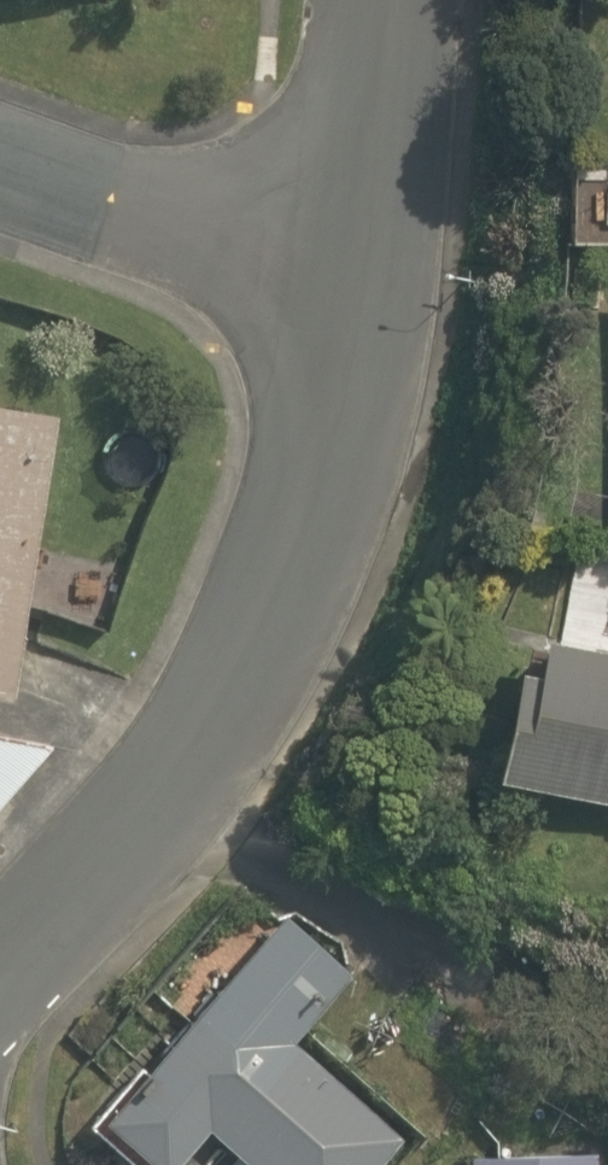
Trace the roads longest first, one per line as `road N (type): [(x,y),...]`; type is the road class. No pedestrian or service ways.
road 1 (tertiary): [(0,988),(149,814),(300,576),(361,310)]
road 2 (residential): [(361,310),(0,172)]
road 3 (tertiary): [(361,310),(389,0)]

